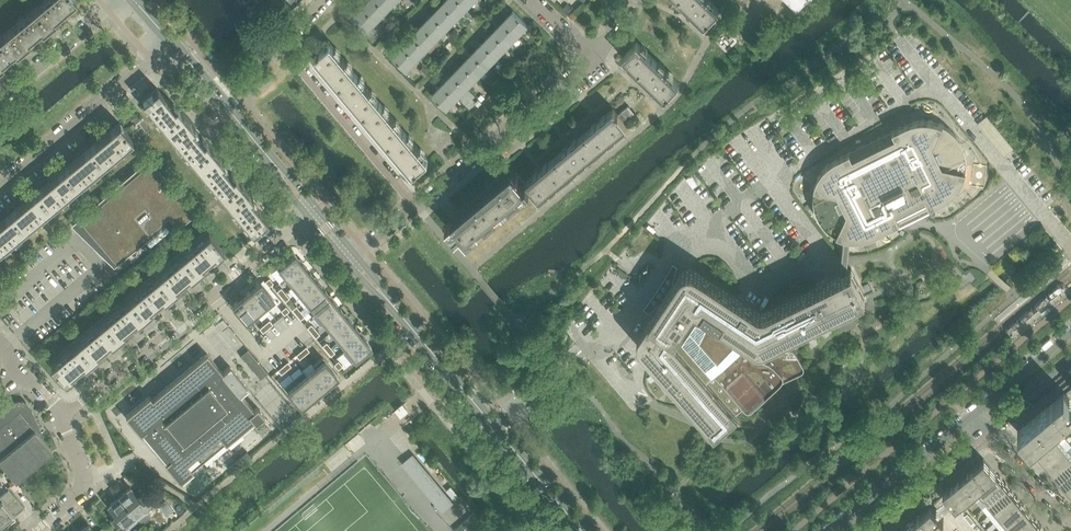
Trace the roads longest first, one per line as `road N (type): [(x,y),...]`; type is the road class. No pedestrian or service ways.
road 1 (residential): [(579,530),(354,263)]
road 2 (residential): [(62,419),(310,211)]
road 3 (residential): [(420,208),(596,59)]
road 4 (residential): [(0,186),(172,43)]
road 5 (residential): [(420,208),(285,46)]
road 6 (tertiary): [(969,413),(826,530)]
road 7 (tertiary): [(860,530),(983,427)]
road 8 (residential): [(0,98),(116,0)]
road 9 (residential): [(310,211),(217,98)]
road 10 (residential): [(33,530),(85,486),(62,419)]
road 11 (tertiary): [(1070,329),(969,413)]
road 12 (residential): [(983,427),(1070,517)]

